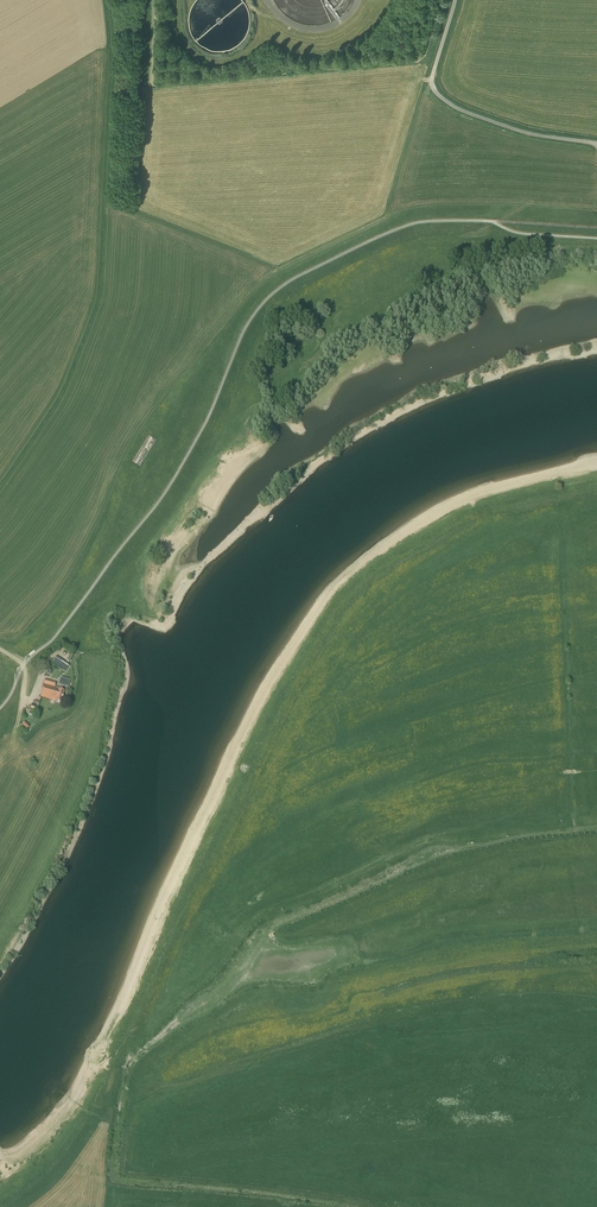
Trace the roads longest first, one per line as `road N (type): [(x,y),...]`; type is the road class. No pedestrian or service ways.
road 1 (unclassified): [(596,144),(528,134),(443,99),(437,73),(461,0)]

